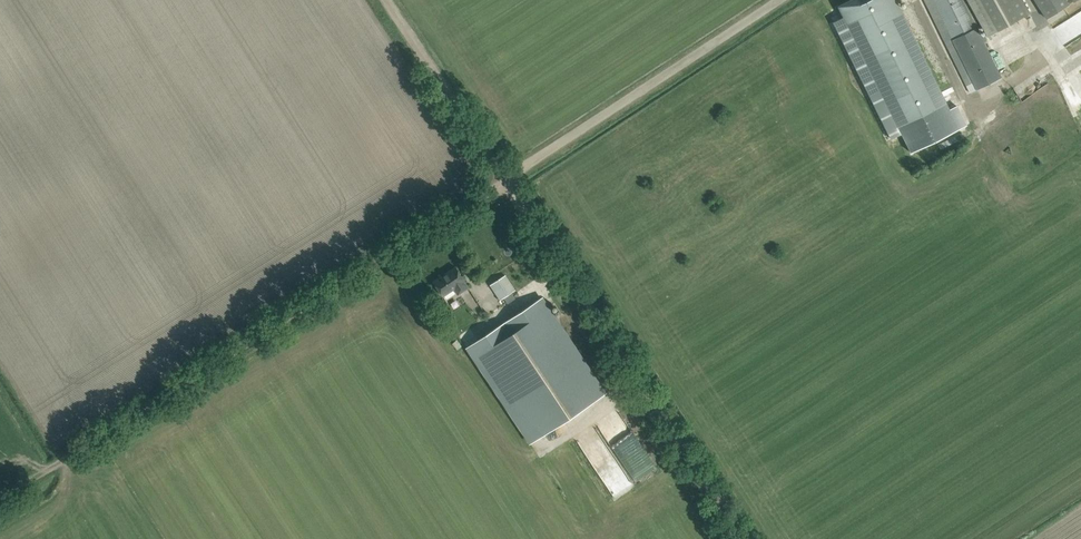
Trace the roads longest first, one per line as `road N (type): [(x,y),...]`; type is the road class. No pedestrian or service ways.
road 1 (track): [(0,498),(500,182)]
road 2 (track): [(736,538),(500,182)]
road 3 (track): [(500,182),(785,0)]
road 4 (track): [(500,182),(382,0)]

